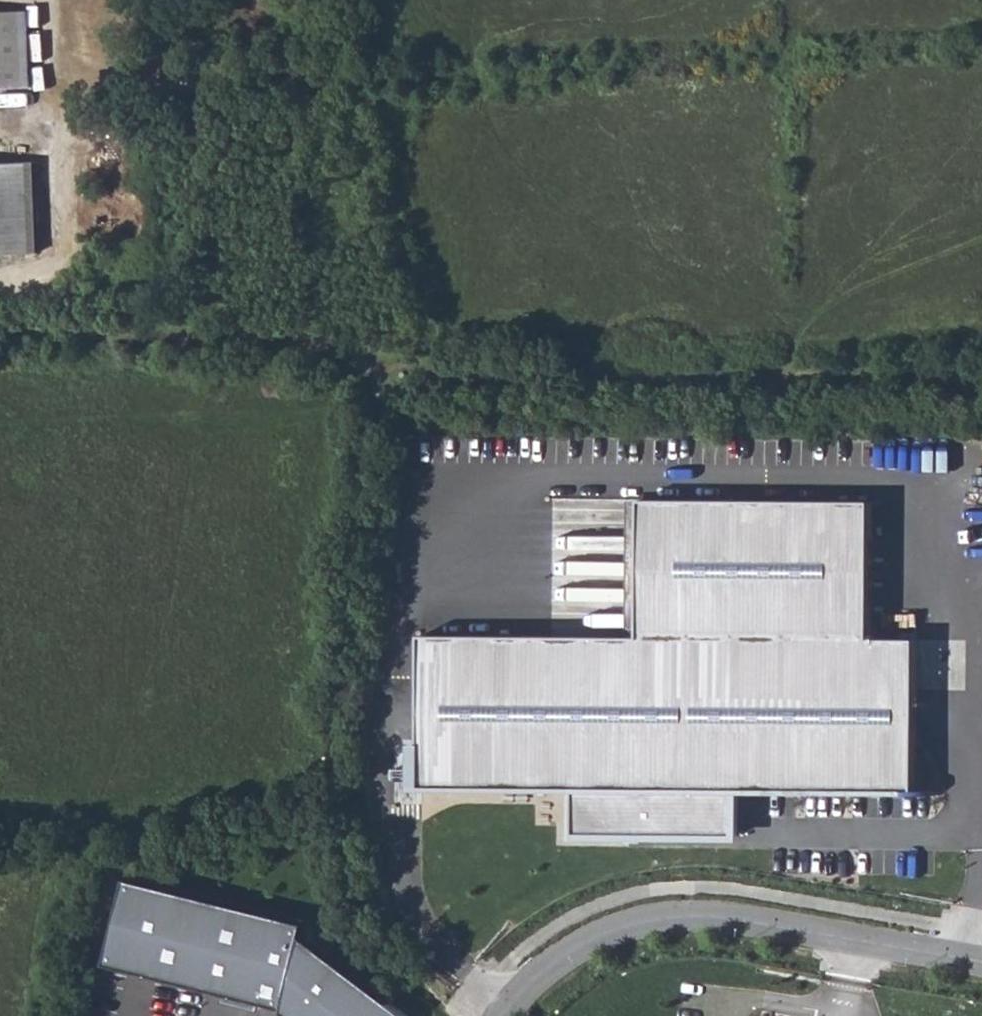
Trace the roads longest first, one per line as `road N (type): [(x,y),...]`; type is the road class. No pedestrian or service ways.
road 1 (track): [(0,331),(244,340),(421,368),(609,381),(817,372),(981,378)]
road 2 (unclassified): [(981,962),(710,924),(629,926),(533,987),(511,1015)]

